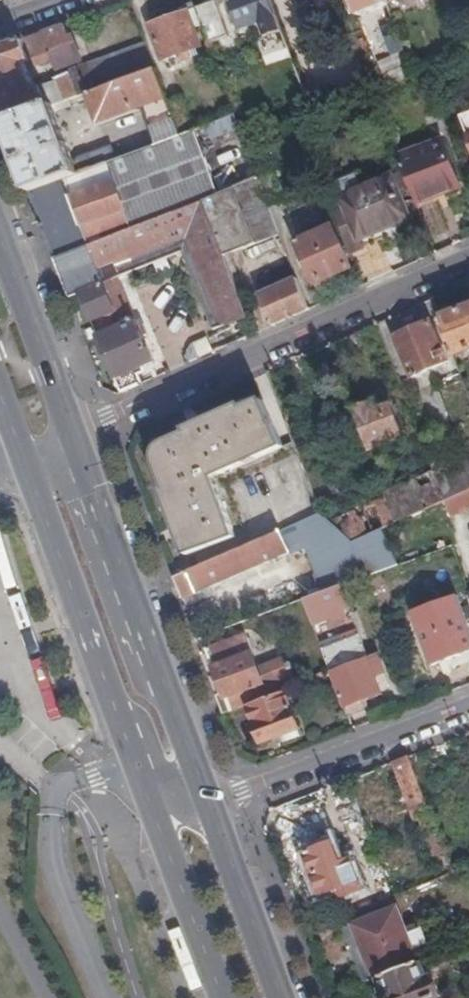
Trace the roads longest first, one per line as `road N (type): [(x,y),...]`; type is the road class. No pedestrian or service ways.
road 1 (residential): [(468,259),(75,435)]
road 2 (secondary): [(210,803),(75,435)]
road 3 (secondary): [(23,455),(146,792)]
road 4 (residential): [(210,803),(468,706)]
road 5 (secondary): [(146,792),(222,997)]
road 6 (secondary): [(75,435),(0,238)]
road 7 (secondary): [(282,997),(210,803)]

